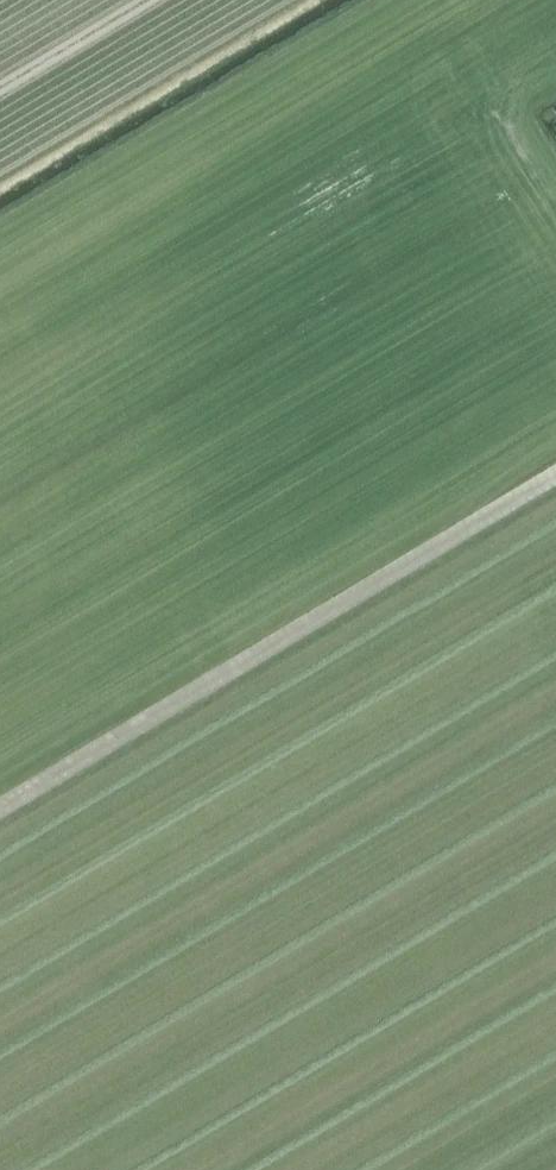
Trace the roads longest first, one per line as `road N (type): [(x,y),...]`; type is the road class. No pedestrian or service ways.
road 1 (track): [(0,91),(151,0)]

